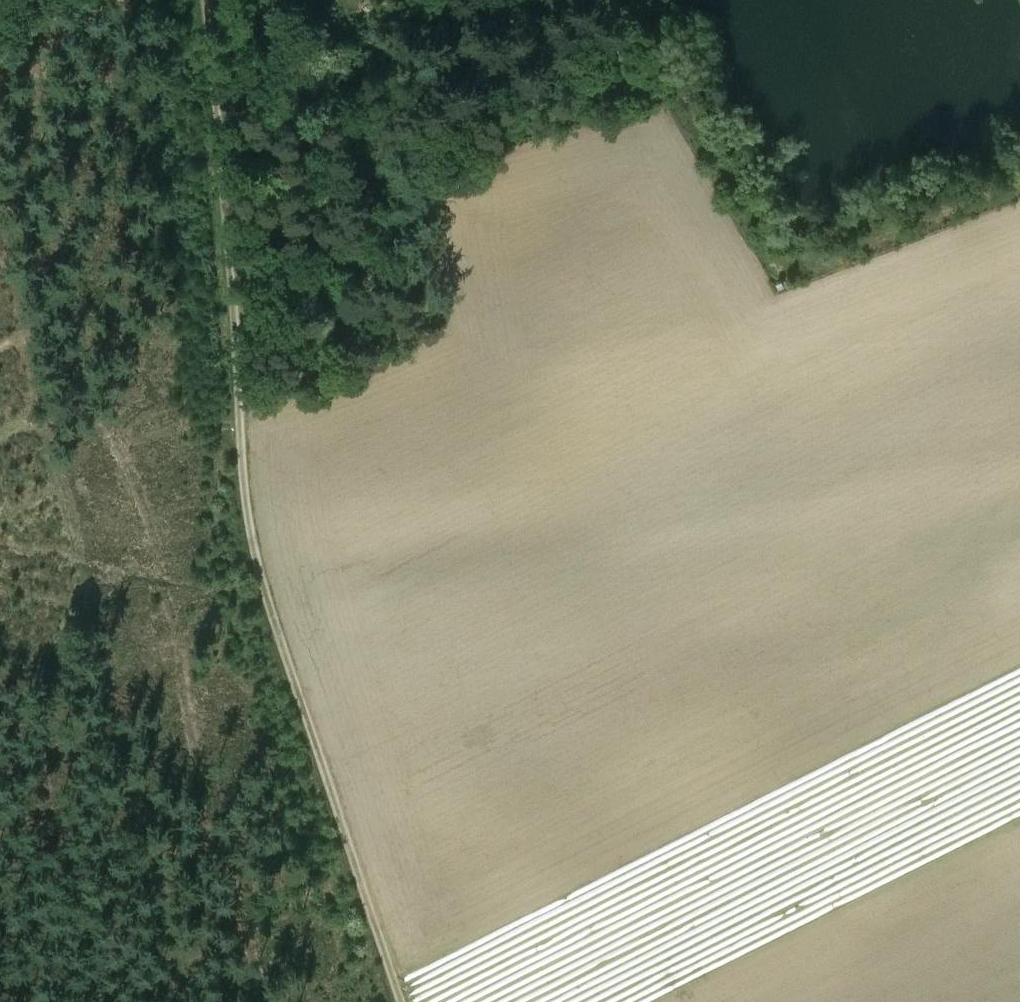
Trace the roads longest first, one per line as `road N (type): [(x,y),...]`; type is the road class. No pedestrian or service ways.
road 1 (track): [(407,1001),(258,559),(213,0)]

